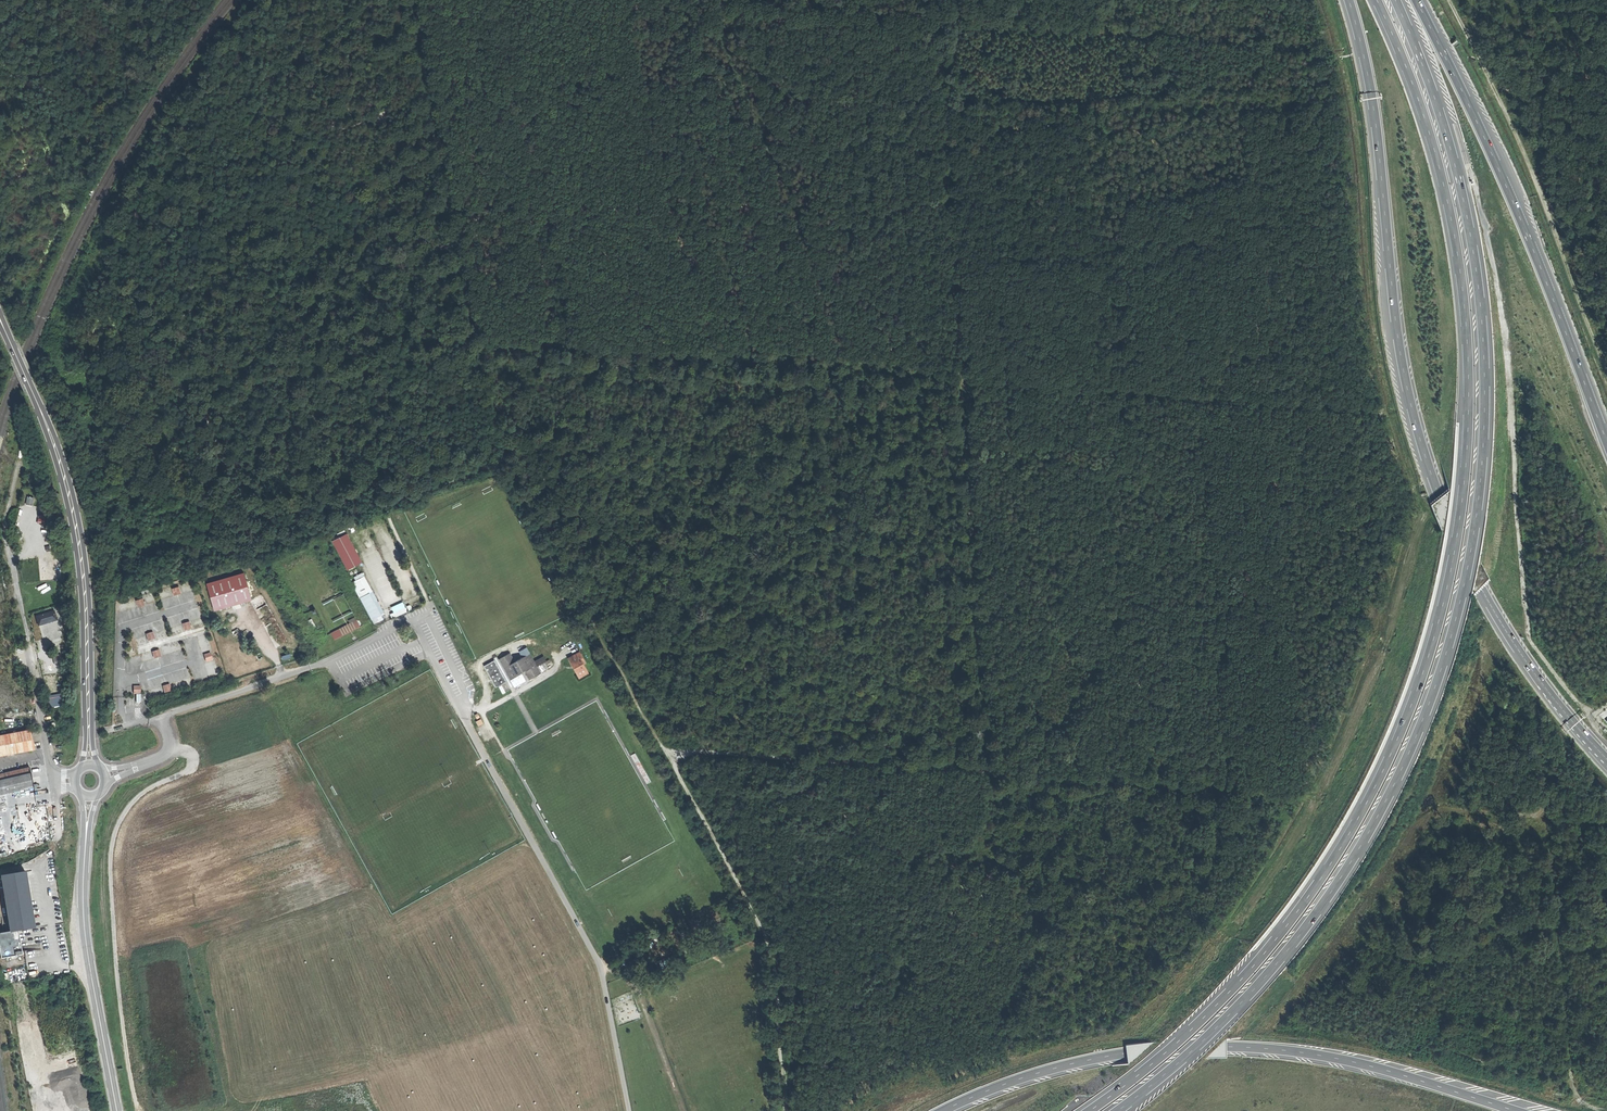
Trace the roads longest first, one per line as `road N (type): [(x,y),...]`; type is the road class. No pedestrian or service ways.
road 1 (track): [(210,188),(428,94),(476,96),(619,63),(706,72),(736,83),(761,75),(808,94),(942,116),(1134,127),(1159,142),(1172,166),(1178,244),(1140,314),(1133,389),(1107,472),(1104,515),(1159,739),(1160,778),(933,768),(839,736),(767,735),(727,715),(682,684),(648,618),(588,566),(581,535),(540,476),(533,449),(506,431),(486,431),(383,483),(345,456),(240,479),(180,387),(132,270),(191,219),(201,195)]
road 2 (motorway): [(1377,0),(1437,162),(1463,301),(1462,488),(1440,608),(1387,755),(1320,875),(1204,1014),(1087,1110)]
road 3 (motorway): [(1114,1110),(1242,999),(1346,866),(1416,730),(1455,613),(1479,485),(1481,325),(1453,157),(1395,0)]
road 4 (unclassified): [(629,1110),(599,963),(470,729),(465,695),(427,615),(294,674),(161,717),(168,750),(132,768)]
road 5 (motorway): [(1348,0),(1371,96),(1396,329),(1431,474),(1500,620),(1606,759)]
road 6 (motorway): [(1517,1110),(1336,1058),(1198,1047),(1080,1062),(943,1110)]
road 7 (motorway): [(1606,443),(1498,167),(1416,0)]
road 8 (track): [(1606,386),(1505,123),(1445,0)]
road 9 (track): [(169,747),(193,758),(125,806),(114,829),(125,1058),(140,1110)]
road 10 (secondary): [(88,702),(71,502),(0,319)]
road 11 (secondary): [(117,1110),(84,924),(86,837)]
road 12 (track): [(1606,70),(1475,61),(1472,0)]

